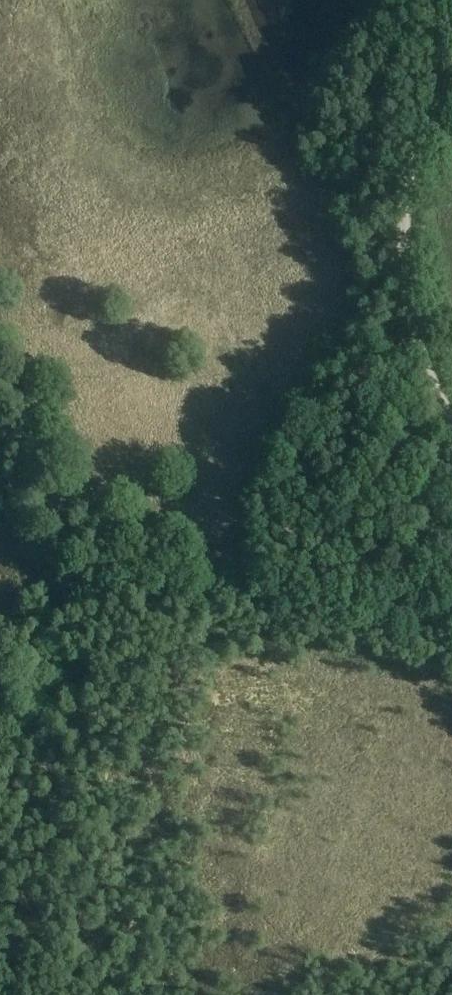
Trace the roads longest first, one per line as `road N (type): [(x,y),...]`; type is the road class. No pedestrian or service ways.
road 1 (track): [(451,424),(413,334),(404,277),(409,181),(451,69)]

